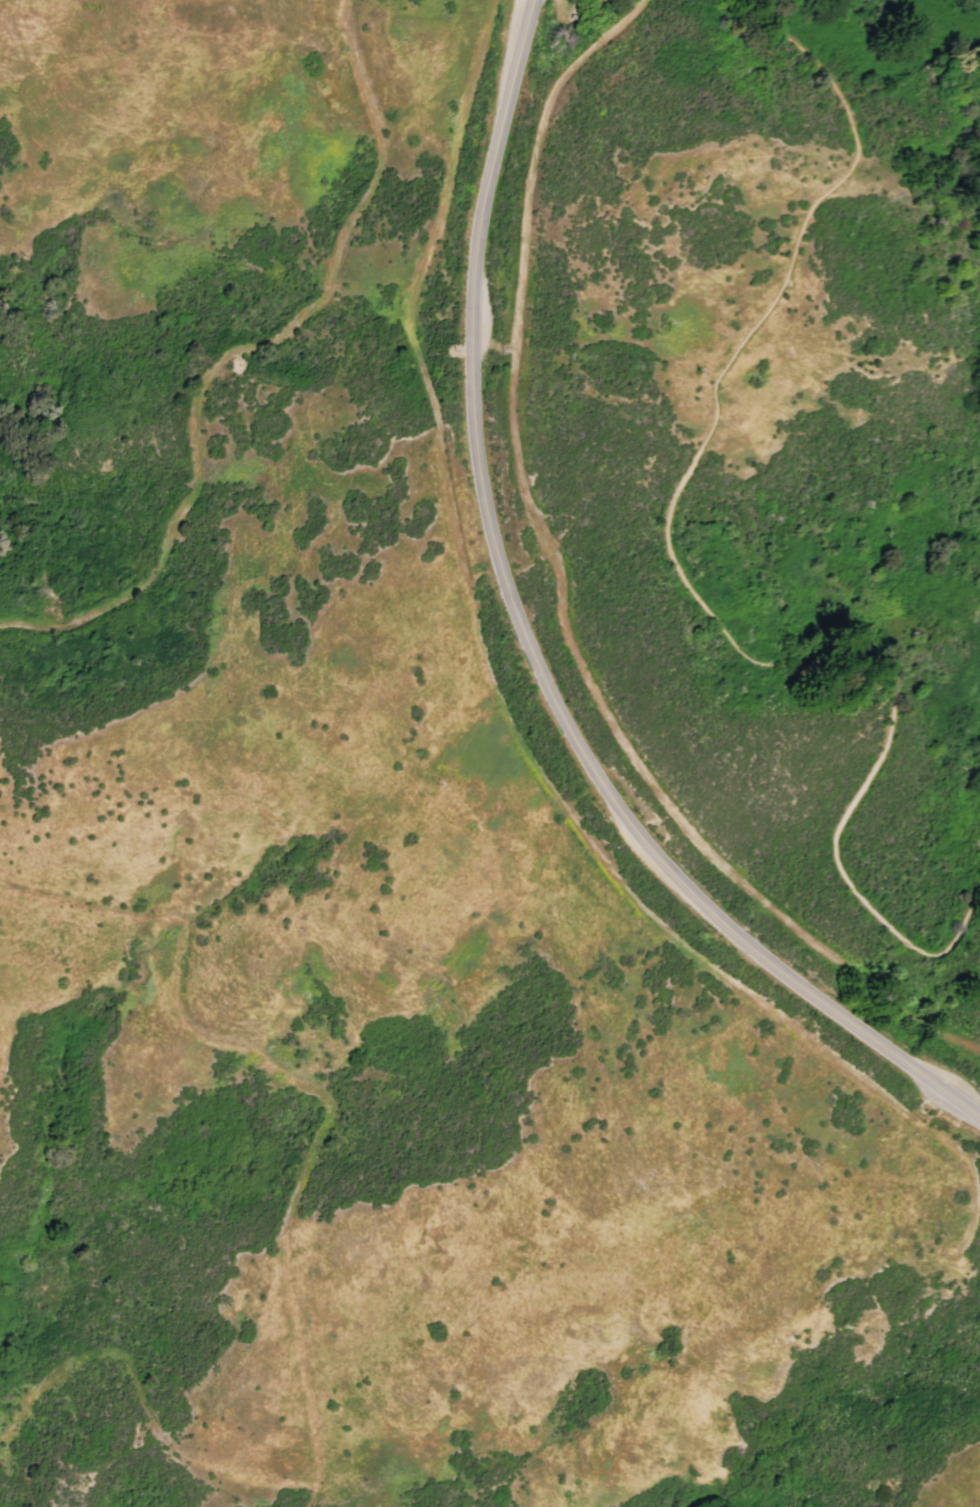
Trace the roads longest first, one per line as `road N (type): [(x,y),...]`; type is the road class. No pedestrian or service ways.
road 1 (track): [(959,1248),(964,1184),(957,1141),(665,934),(559,797),(514,727),(484,653),(410,299),(485,0)]
road 2 (track): [(979,1047),(845,965),(693,830),(651,781),(574,647),(516,431),(534,140),(563,81),(642,0)]
road 3 (secondary): [(505,115),(478,233),(470,347),(488,519),(522,633),(568,728),(630,826),(704,907),(979,1120)]
road 4 (track): [(300,1506),(316,1443),(279,1231),(324,1099),(243,1044),(203,1035),(176,1008),(176,925),(164,913),(0,884)]
road 5 (track): [(0,622),(57,622),(122,594),(153,568),(195,479),(193,391),(223,354),(277,331),(324,289),(339,233),(380,156),(340,24),(346,0)]
road 6 (track): [(314,1471),(288,1481),(198,1454),(159,1421),(124,1350),(102,1350),(65,1367),(12,1433)]

